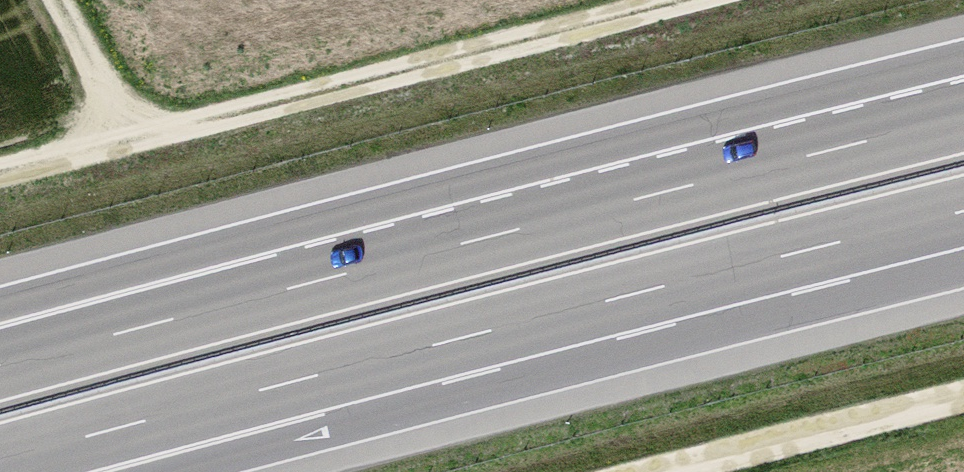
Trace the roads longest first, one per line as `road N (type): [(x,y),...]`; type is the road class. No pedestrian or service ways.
road 1 (motorway): [(963,117),(173,318)]
road 2 (motorway): [(175,412),(963,212)]
road 3 (track): [(0,170),(691,0)]
road 4 (track): [(963,408),(703,471)]
road 5 (motorway): [(0,461),(175,412)]
road 6 (motorway): [(173,318),(0,366)]
road 7 (motorway): [(173,318),(0,348)]
road 8 (track): [(132,137),(48,0)]
road 9 (motorway): [(31,471),(175,412)]

